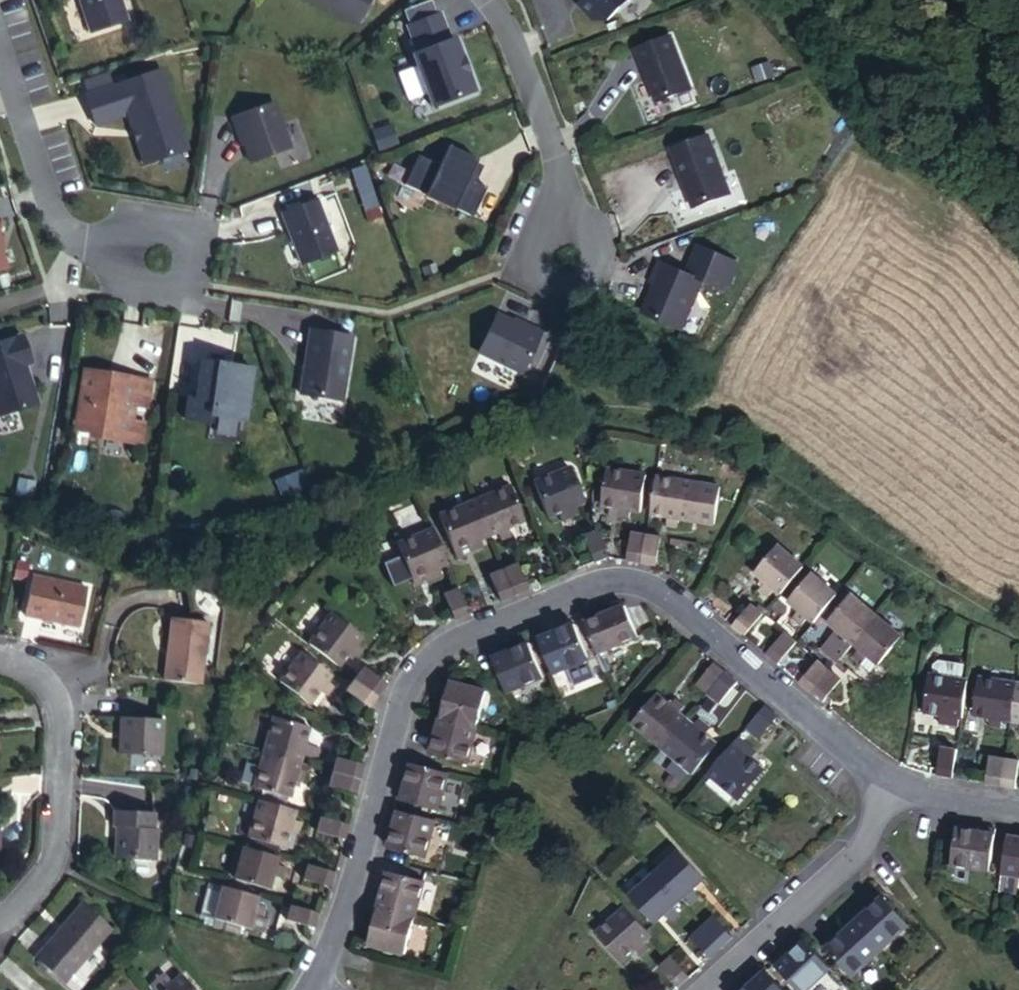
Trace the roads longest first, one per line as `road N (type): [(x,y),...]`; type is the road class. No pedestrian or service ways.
road 1 (residential): [(891,787),(656,589),(632,581),(586,587),(450,642),(413,678),(347,903),(308,989)]
road 2 (residential): [(0,658),(48,682),(61,713),(52,859),(0,918)]
road 3 (residential): [(0,52),(64,231),(160,260)]
road 4 (residential): [(707,989),(850,859),(891,787)]
road 5 (residential): [(488,0),(508,28),(557,156),(568,256)]
road 6 (residential): [(1018,811),(891,787)]

